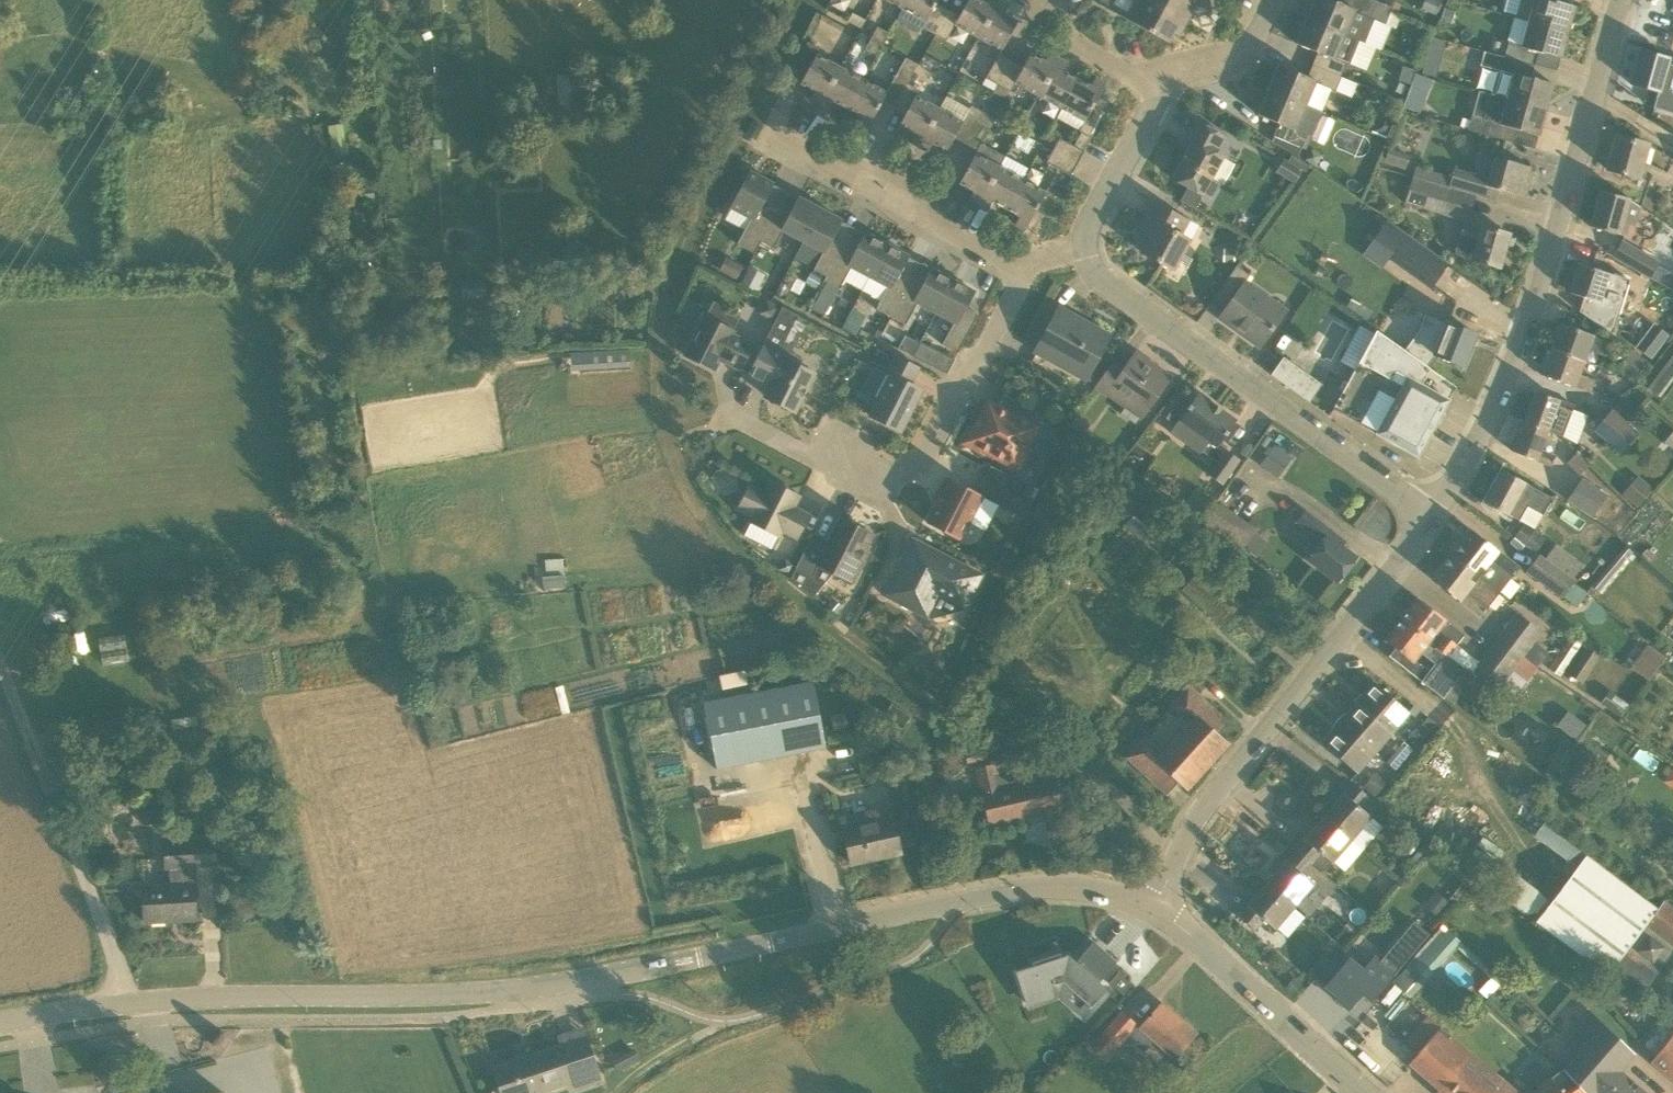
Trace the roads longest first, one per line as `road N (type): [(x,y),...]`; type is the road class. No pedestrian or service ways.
road 1 (tertiary): [(0,1025),(129,1002),(247,994),(422,997),(539,988),(1026,889),(1094,890),(1152,907)]
road 2 (track): [(796,0),(680,253),(660,337),(661,400),(673,443),(717,521),(887,679),(943,716),(1100,777),(1174,859)]
road 3 (unclassified): [(1432,517),(1483,433),(1535,305),(1622,0)]
road 4 (unclassified): [(1152,907),(1209,797),(1432,517)]
road 5 (residential): [(1432,517),(1103,281),(1082,253)]
road 6 (residential): [(730,414),(865,484),(923,462),(1026,272)]
road 7 (track): [(129,1002),(0,664)]
road 8 (residential): [(1026,272),(766,134)]
road 9 (tertiary): [(1361,1092),(1152,907)]
road 10 (residential): [(1082,253),(1087,222),(1164,79)]
road 11 (track): [(1448,718),(1513,837),(1547,876)]
road 12 (residential): [(1164,79),(1135,75),(1073,43),(1052,0)]
road 13 (residential): [(1164,79),(1248,50),(1276,0)]
road 14 (track): [(619,1092),(724,1021)]

